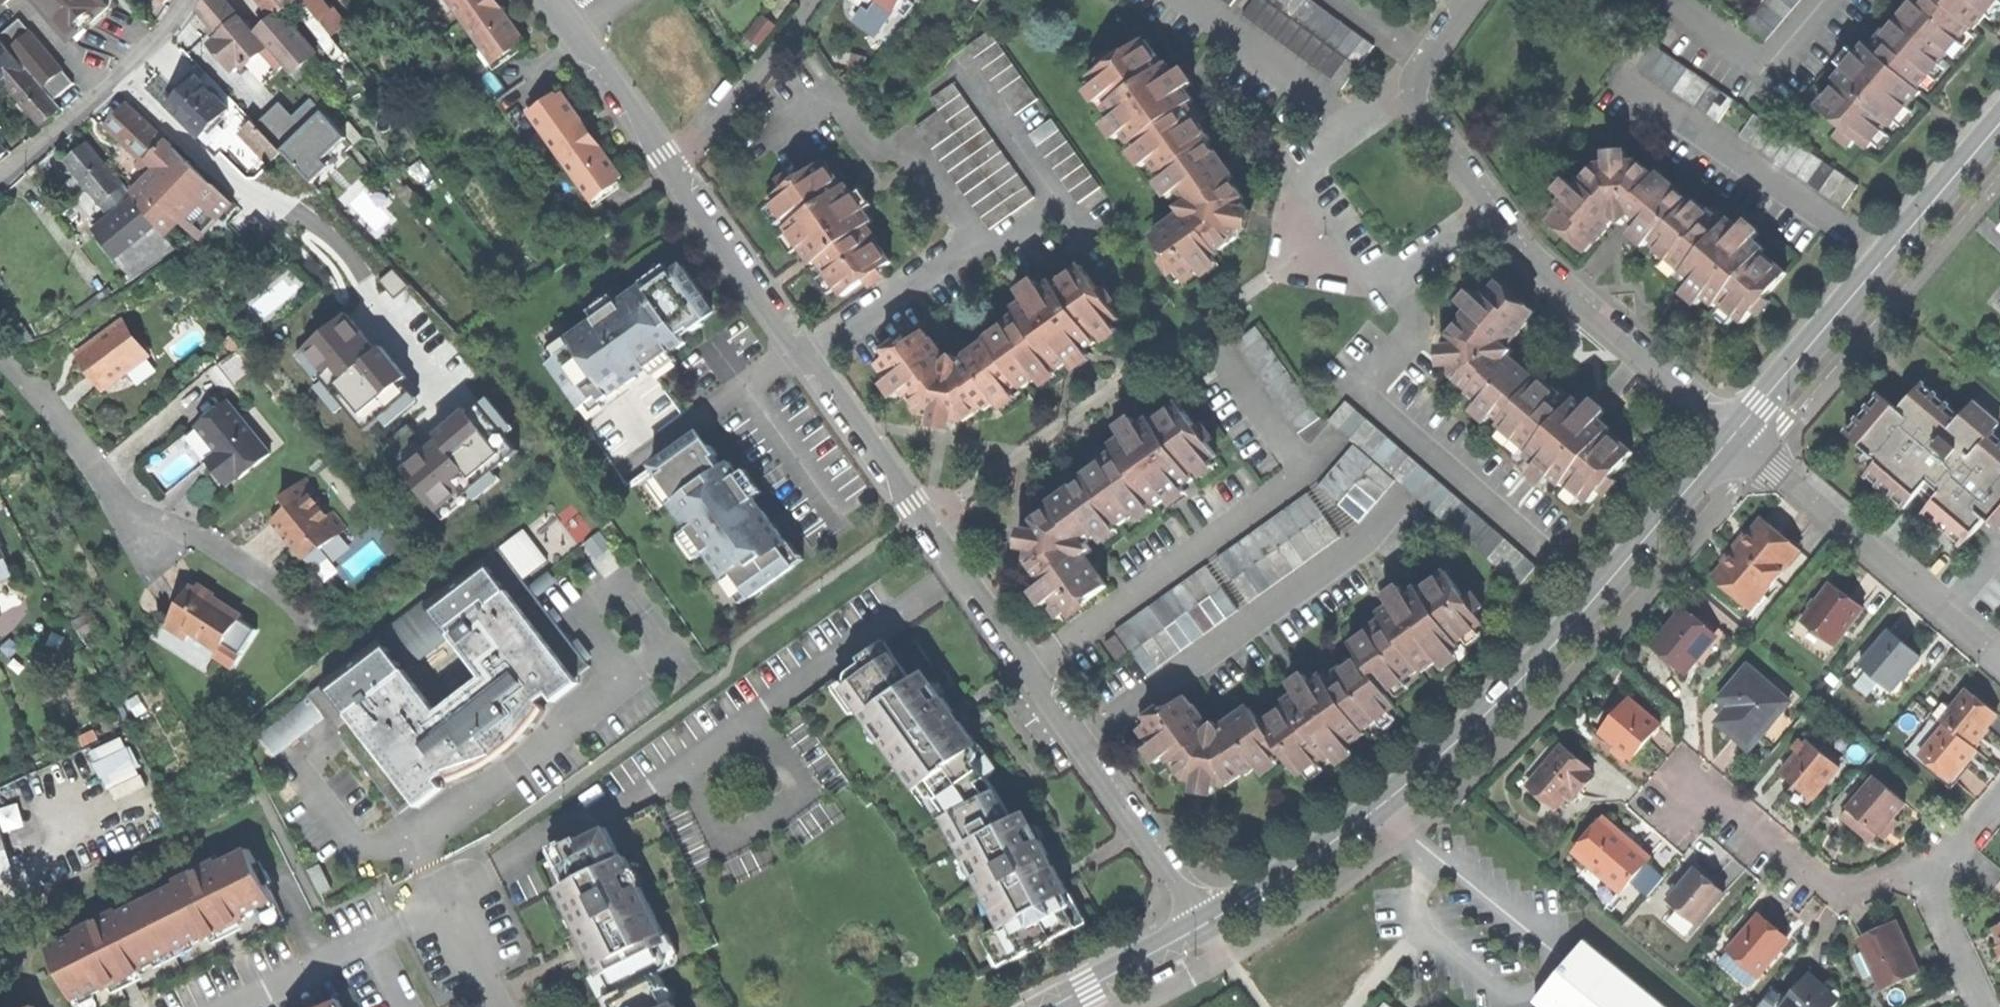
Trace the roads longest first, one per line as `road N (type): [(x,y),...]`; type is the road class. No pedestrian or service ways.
road 1 (residential): [(676,179),(1206,923)]
road 2 (tertiary): [(1746,443),(1490,714),(1381,810),(1206,923)]
road 3 (residential): [(1746,443),(1534,260),(1412,88),(1470,0)]
road 4 (tertiary): [(1999,135),(1746,443)]
road 5 (residential): [(1999,654),(1746,443)]
road 6 (residential): [(1687,778),(1817,882),(1940,877)]
road 7 (residential): [(0,184),(104,92),(186,0)]
road 8 (residential): [(812,0),(676,179)]
road 9 (residential): [(548,0),(676,179)]
road 10 (tertiary): [(1206,923),(1043,1006)]
road 11 (residential): [(502,1006),(439,879)]
road 12 (residential): [(1994,1006),(1940,877)]

